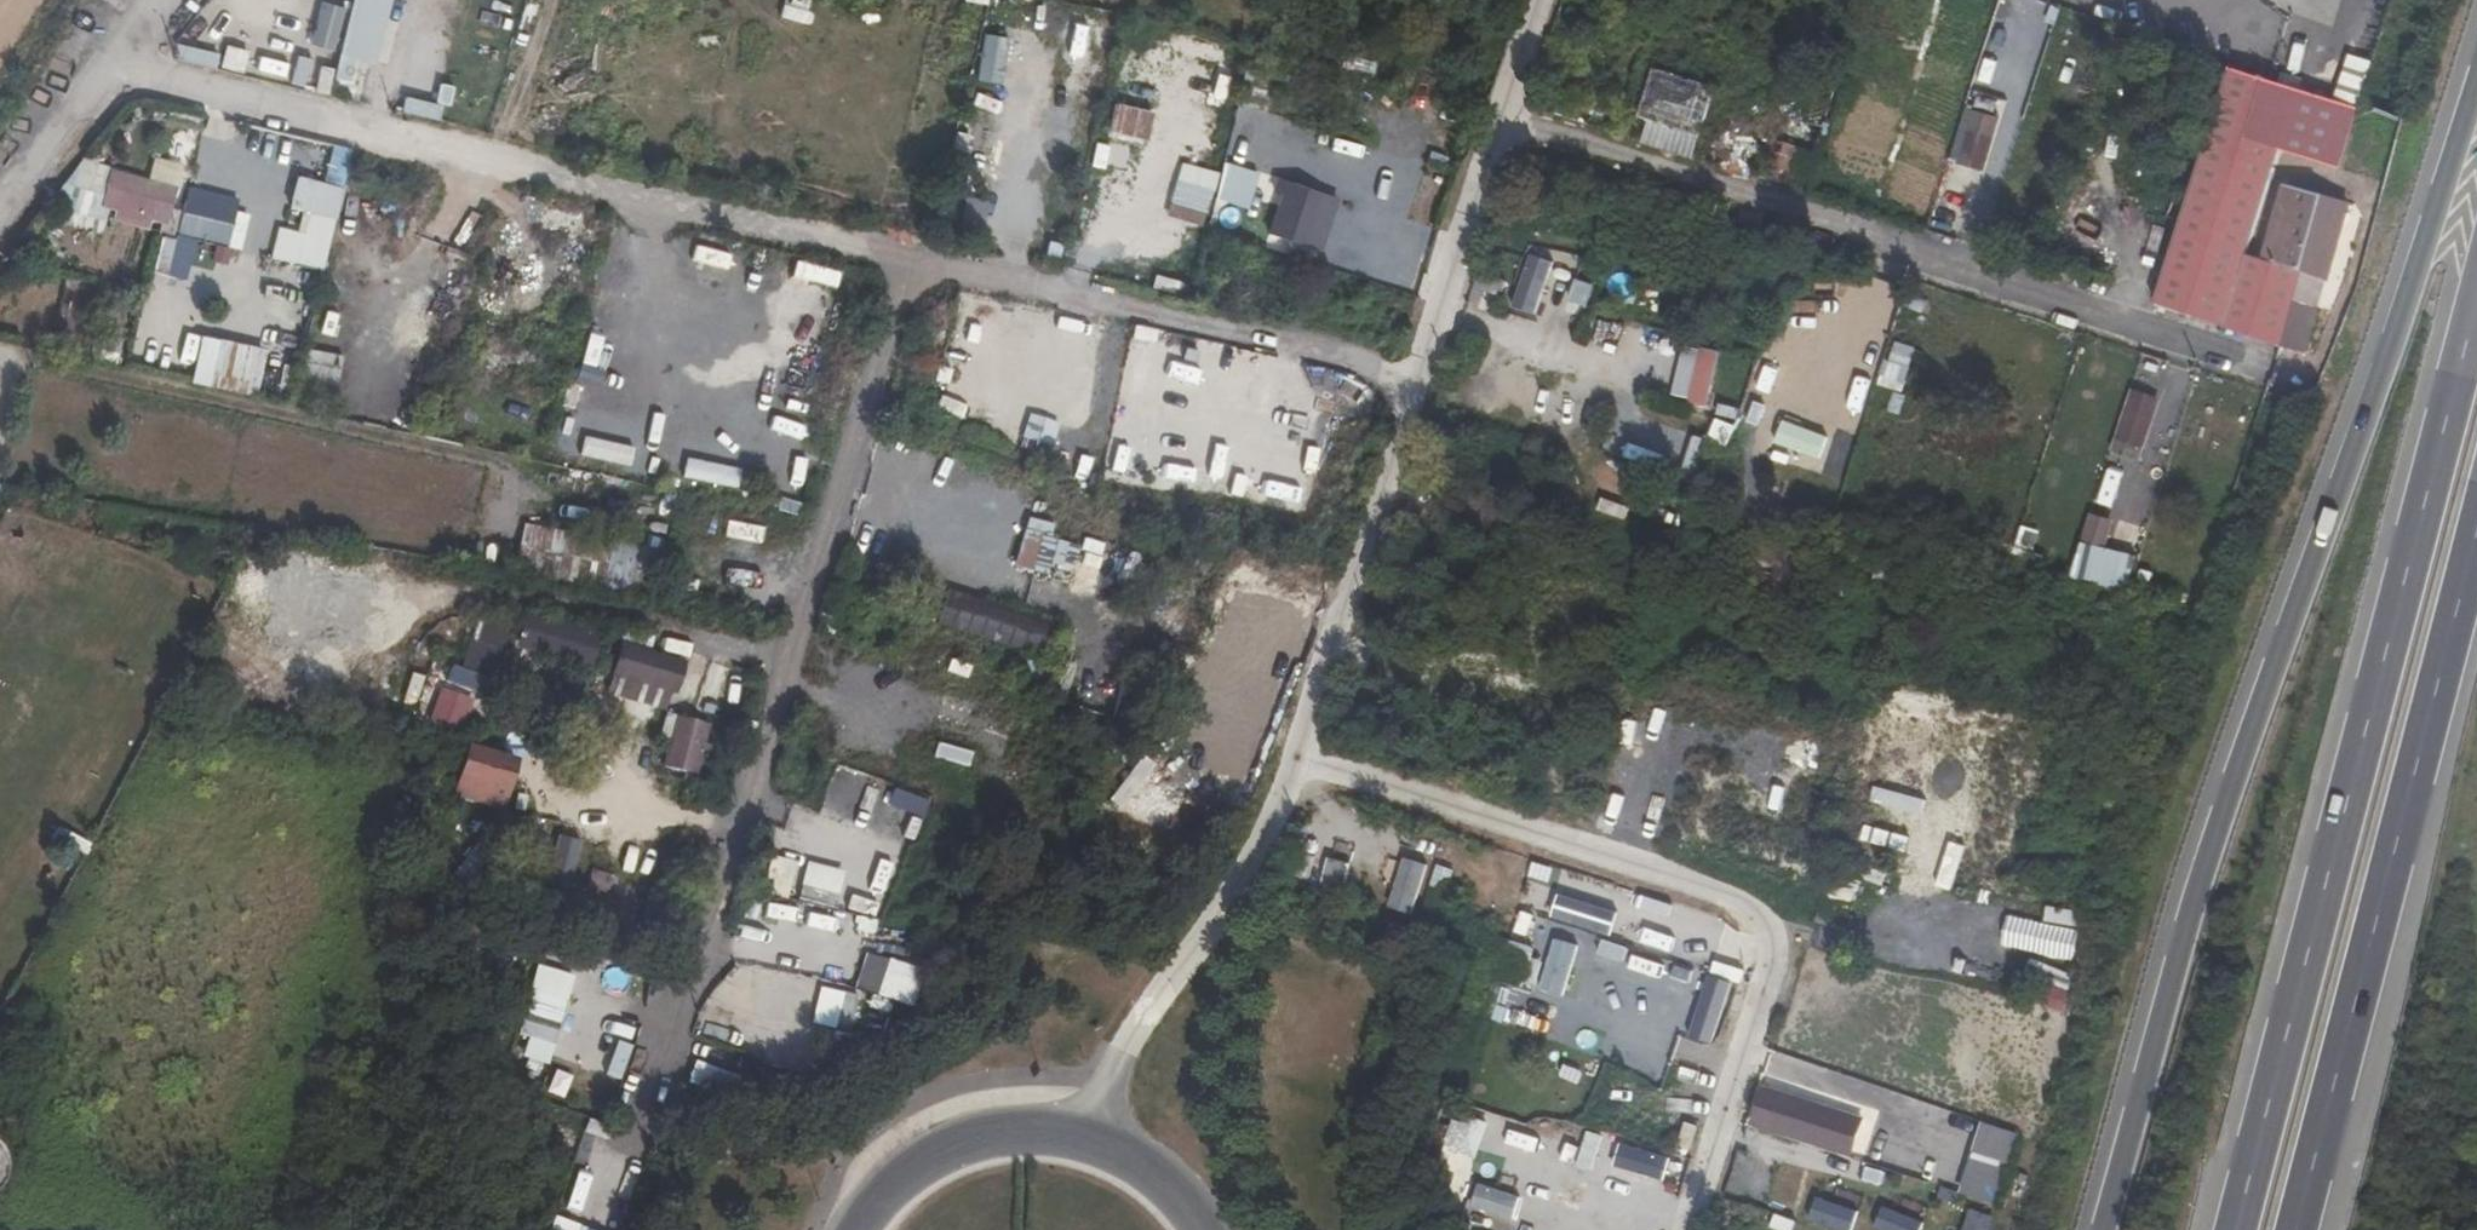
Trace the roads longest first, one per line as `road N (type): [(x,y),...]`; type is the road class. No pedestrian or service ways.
road 1 (track): [(140,55),(458,157),(1420,380)]
road 2 (primary): [(2476,80),(2390,350),(2208,818),(2146,1014),(2096,1229)]
road 3 (track): [(909,260),(621,1179)]
road 4 (primary): [(2476,307),(2236,1229)]
road 5 (residential): [(1300,759),(1759,914),(1771,934),(1769,985),(1686,1229)]
road 6 (residential): [(1505,119),(2250,362)]
road 7 (primary): [(2297,1229),(2476,539)]
road 8 (residential): [(1300,759),(1505,119)]
road 9 (residential): [(1101,1140),(1134,1034),(1247,871),(1300,759)]
road 10 (primary): [(1101,1140),(1041,1128),(979,1135),(923,1159),(876,1199),(857,1229)]
road 11 (track): [(0,231),(140,55)]
road 12 (primary): [(1208,1229),(1148,1164),(1101,1140)]
road 13 (residential): [(1505,119),(1542,0)]

